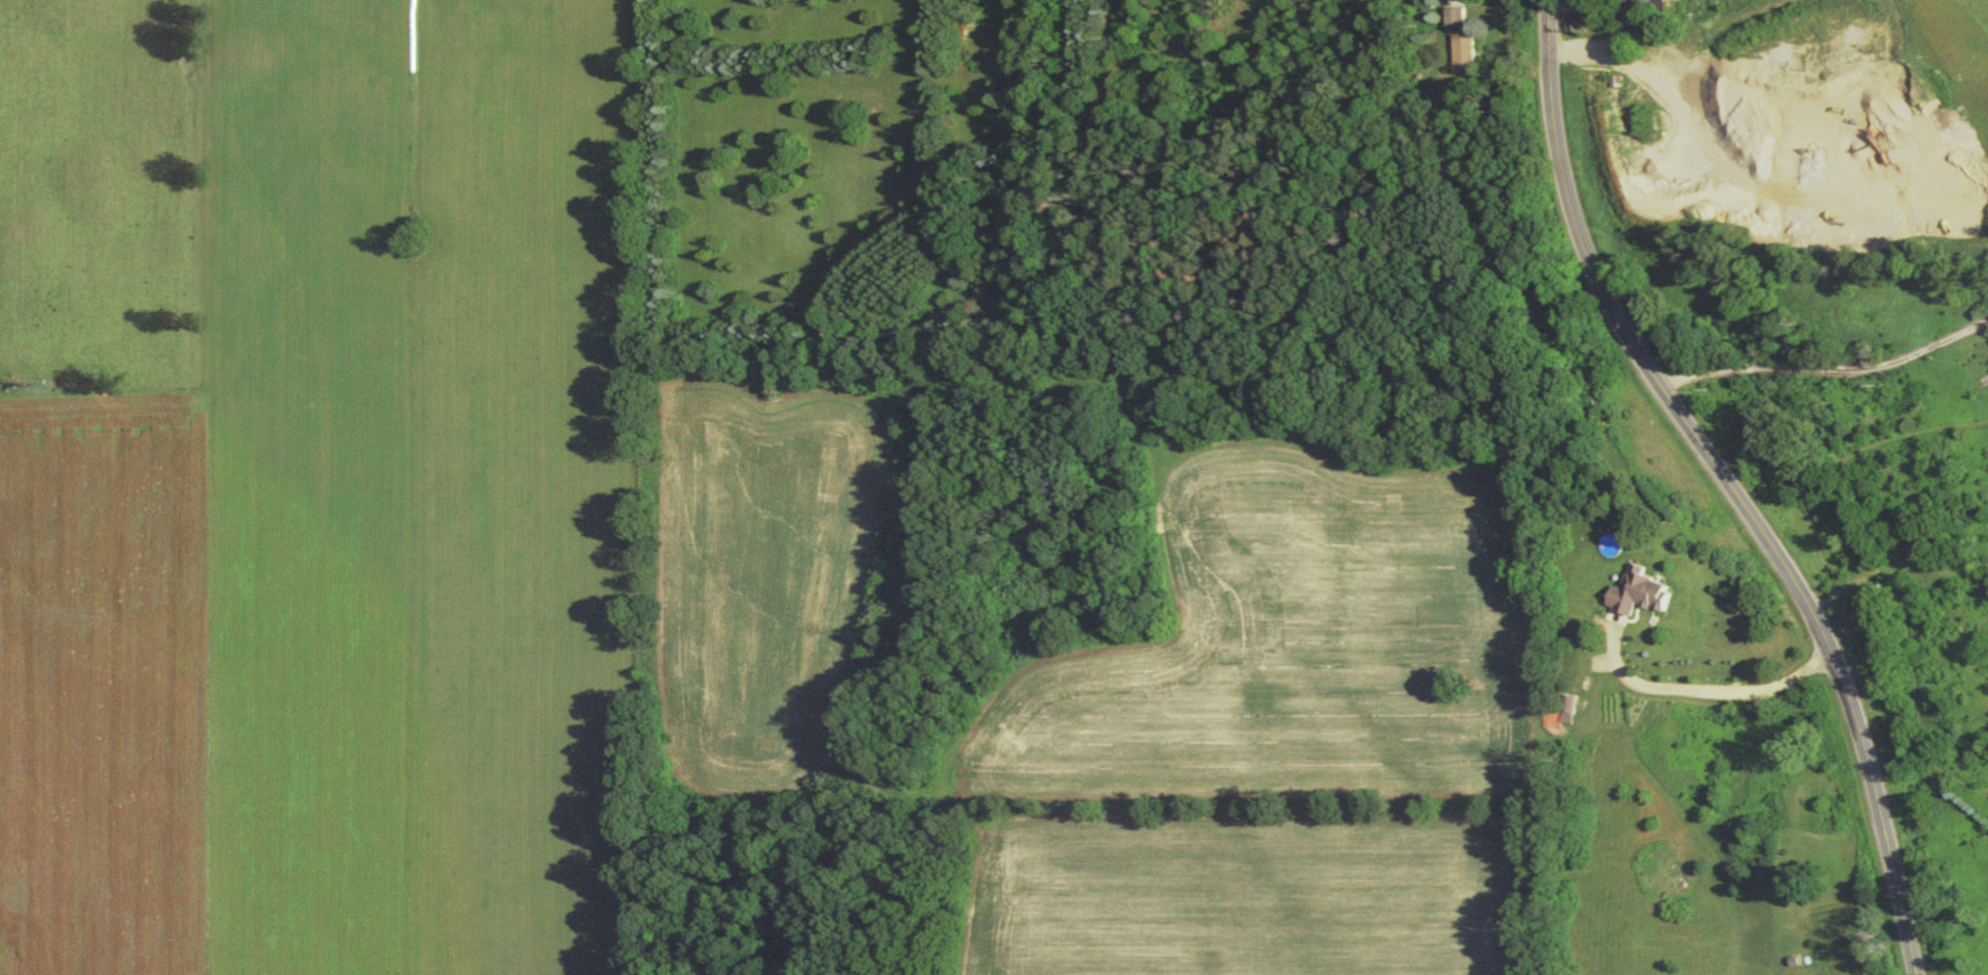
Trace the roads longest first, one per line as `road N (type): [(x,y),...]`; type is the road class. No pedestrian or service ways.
road 1 (tertiary): [(1551,0),(1552,111),(1576,228),(1637,347),(1816,606),(1875,759),(1920,974)]

